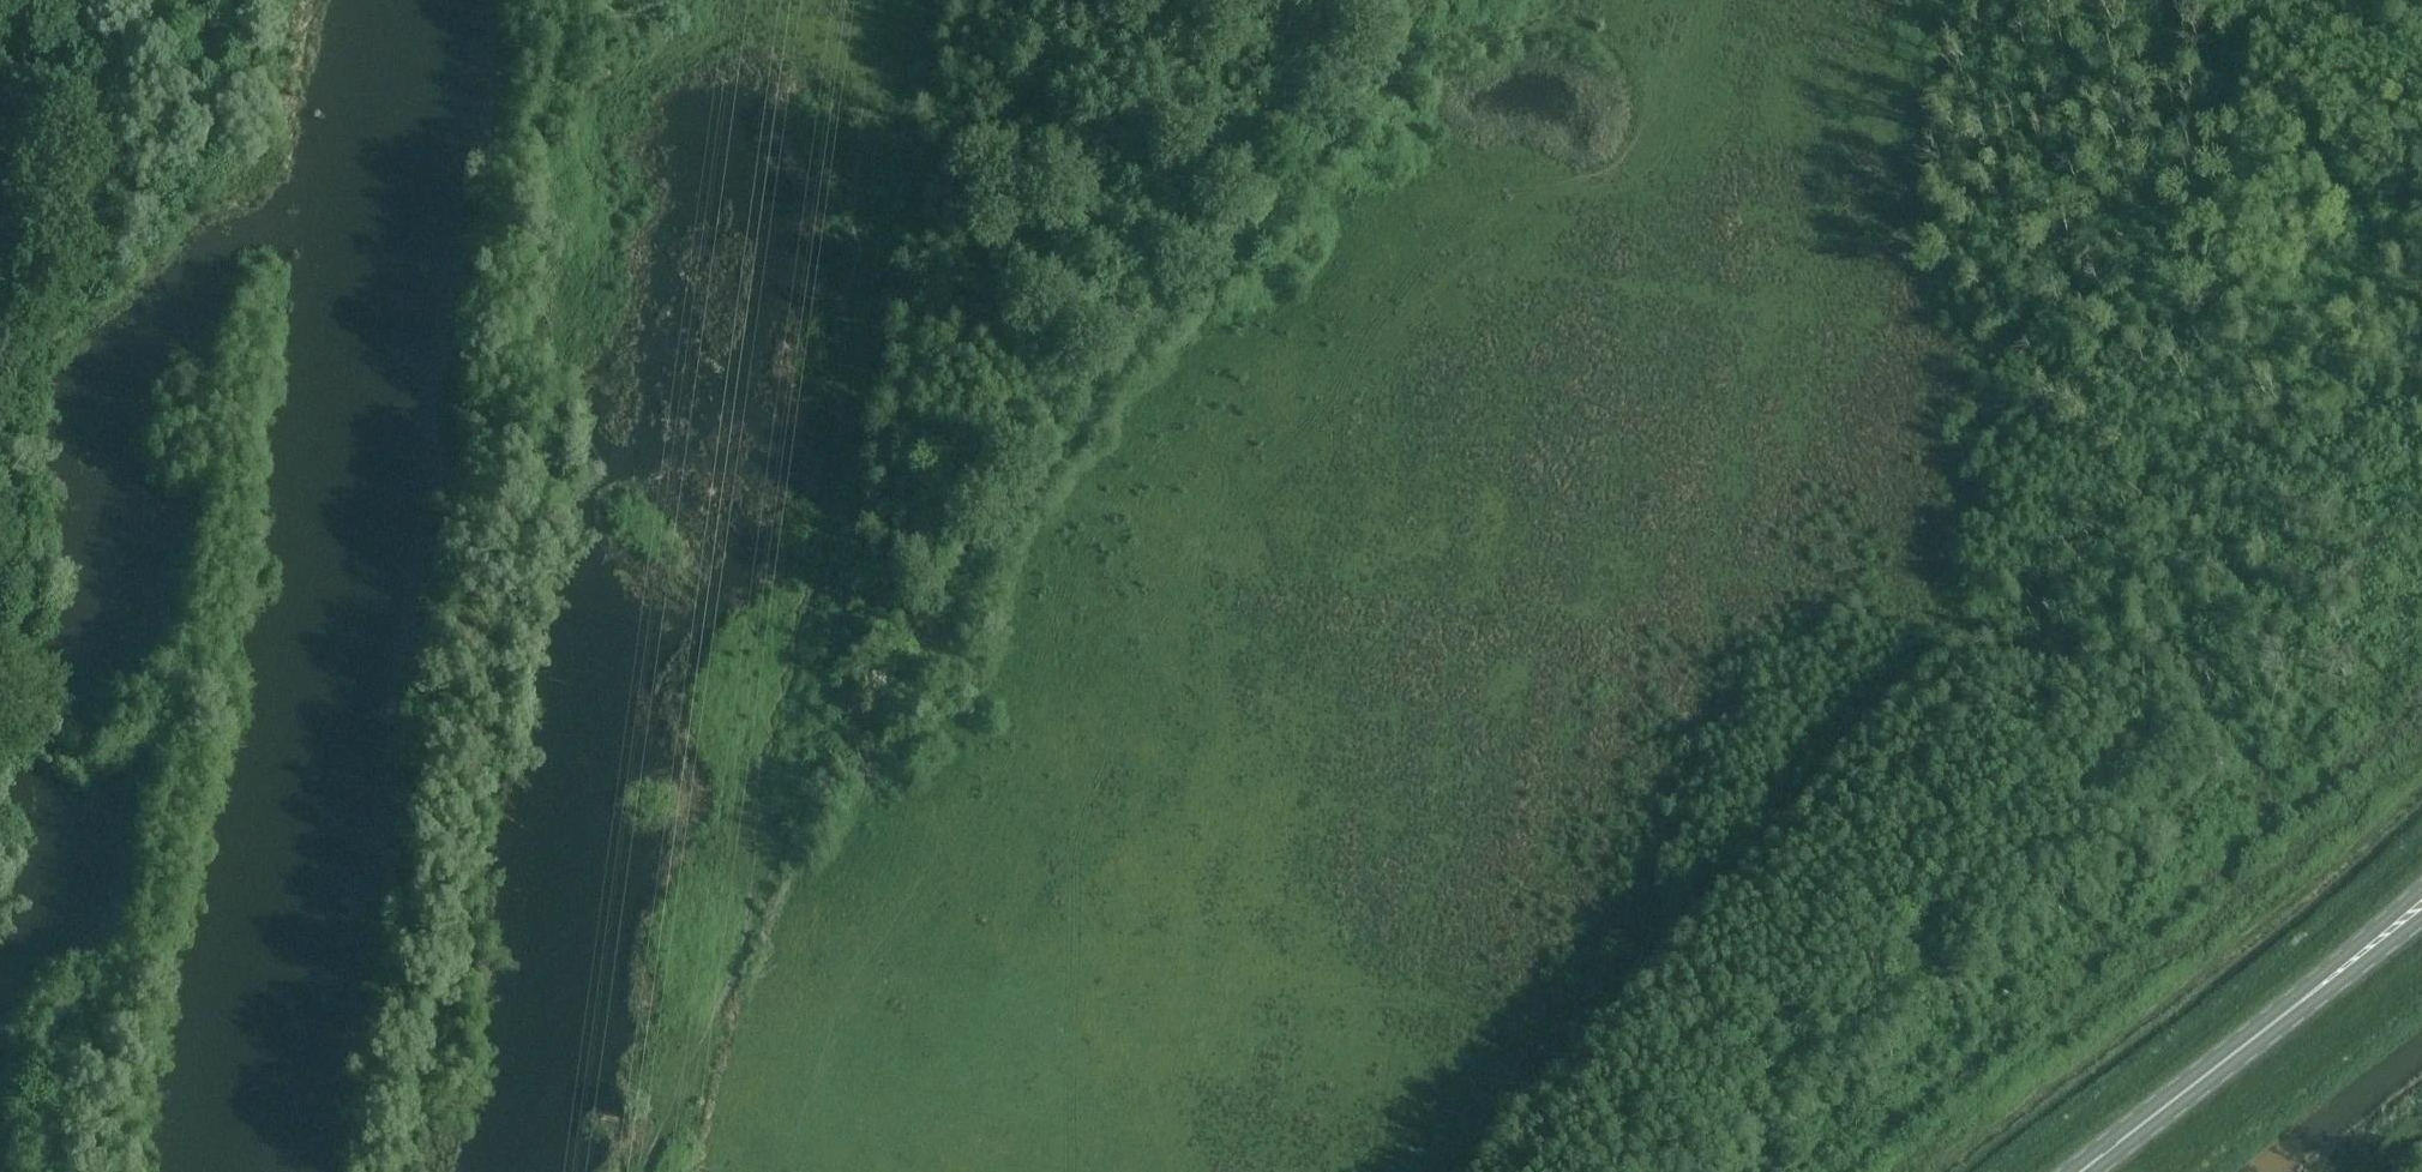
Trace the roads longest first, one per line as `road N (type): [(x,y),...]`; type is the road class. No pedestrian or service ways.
road 1 (primary): [(2081,1171),(2344,968)]
road 2 (unclassified): [(0,156),(23,0)]

